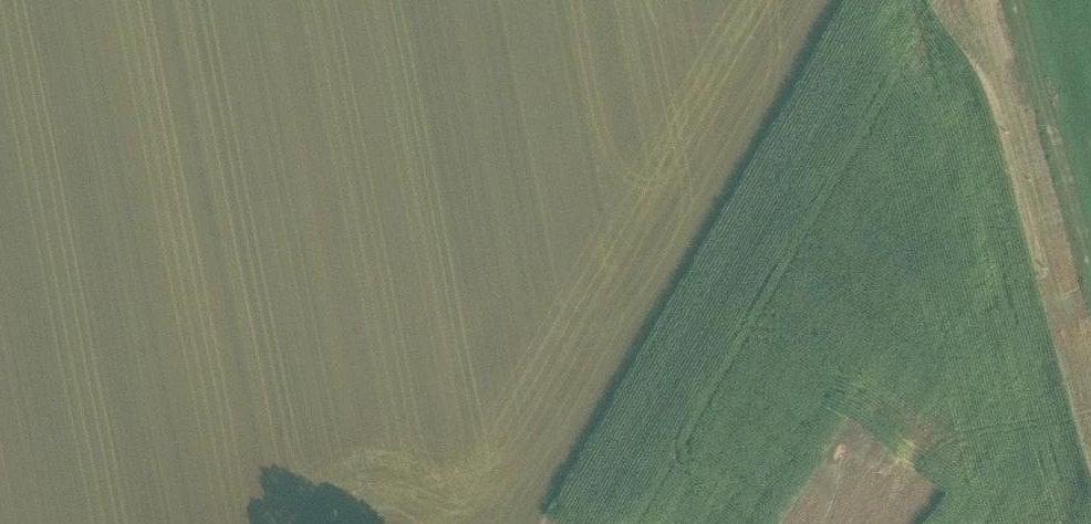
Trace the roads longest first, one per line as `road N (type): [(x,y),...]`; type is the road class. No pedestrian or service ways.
road 1 (track): [(1090,274),(1014,0)]

